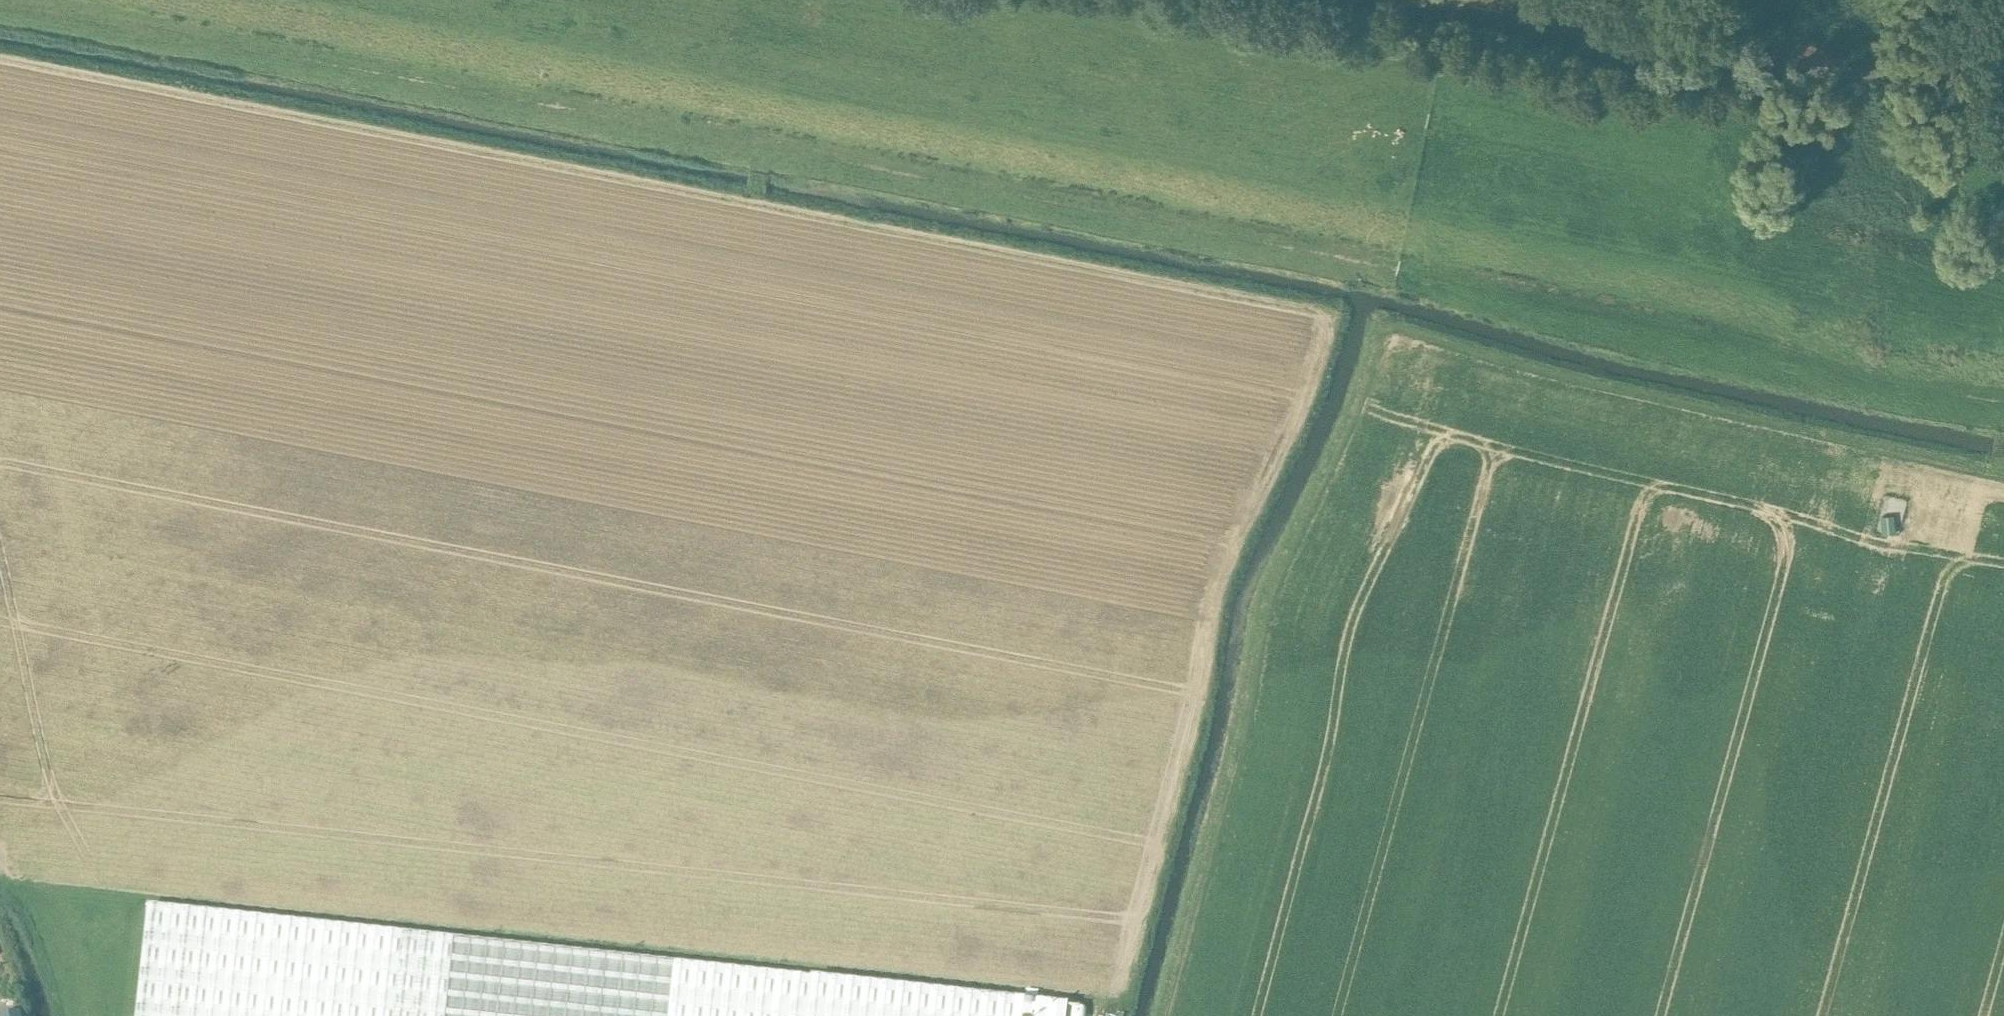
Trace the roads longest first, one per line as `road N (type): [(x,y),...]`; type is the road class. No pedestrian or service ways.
road 1 (track): [(2003,401),(1893,389),(1756,345),(1472,285),(0,1)]

